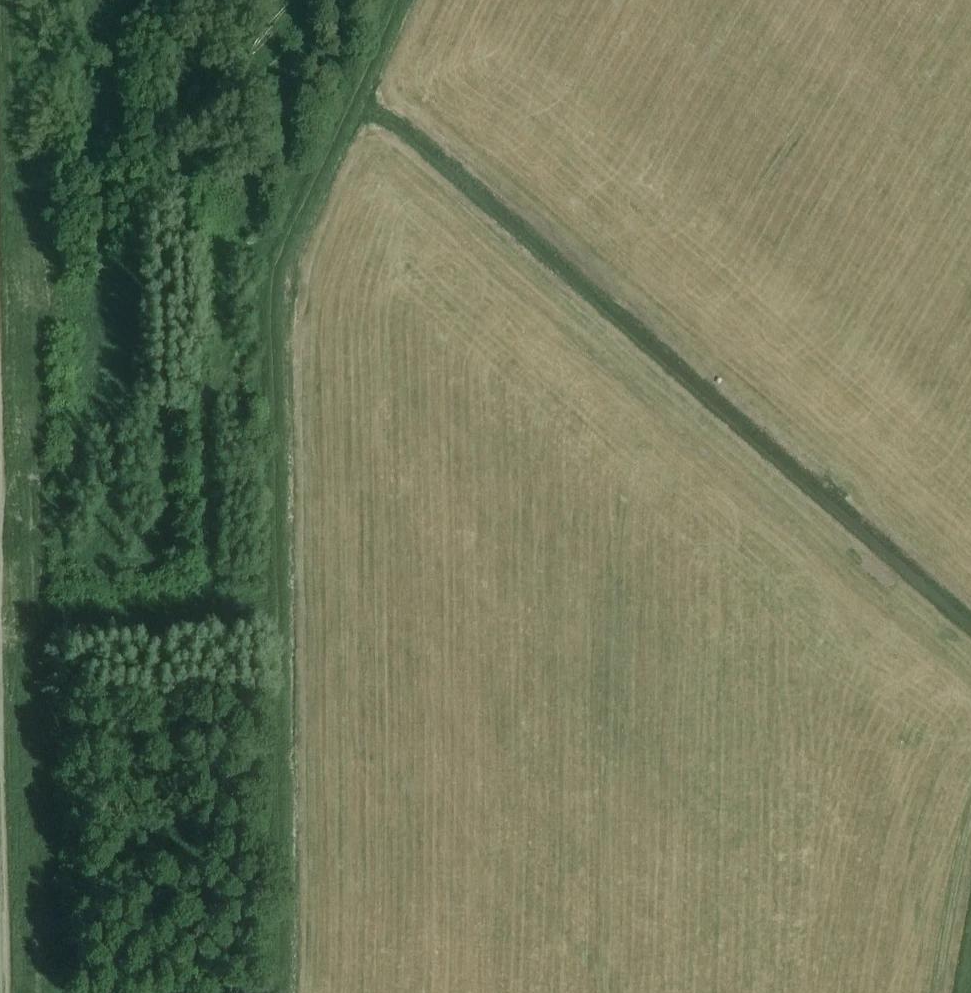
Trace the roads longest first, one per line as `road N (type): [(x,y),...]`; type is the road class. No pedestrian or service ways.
road 1 (track): [(0,419),(13,992)]

